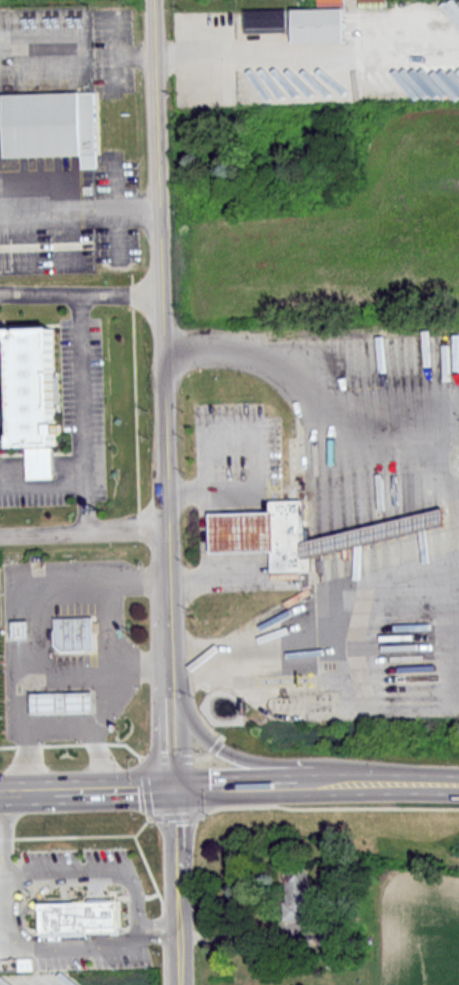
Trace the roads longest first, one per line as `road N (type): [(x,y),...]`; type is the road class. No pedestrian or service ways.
road 1 (tertiary): [(173,681),(153,0)]
road 2 (primary): [(390,781),(355,768),(231,753),(198,729),(173,681)]
road 3 (primary): [(176,786),(390,781)]
road 4 (tertiary): [(176,786),(181,984)]
road 5 (primary): [(0,791),(176,786)]

